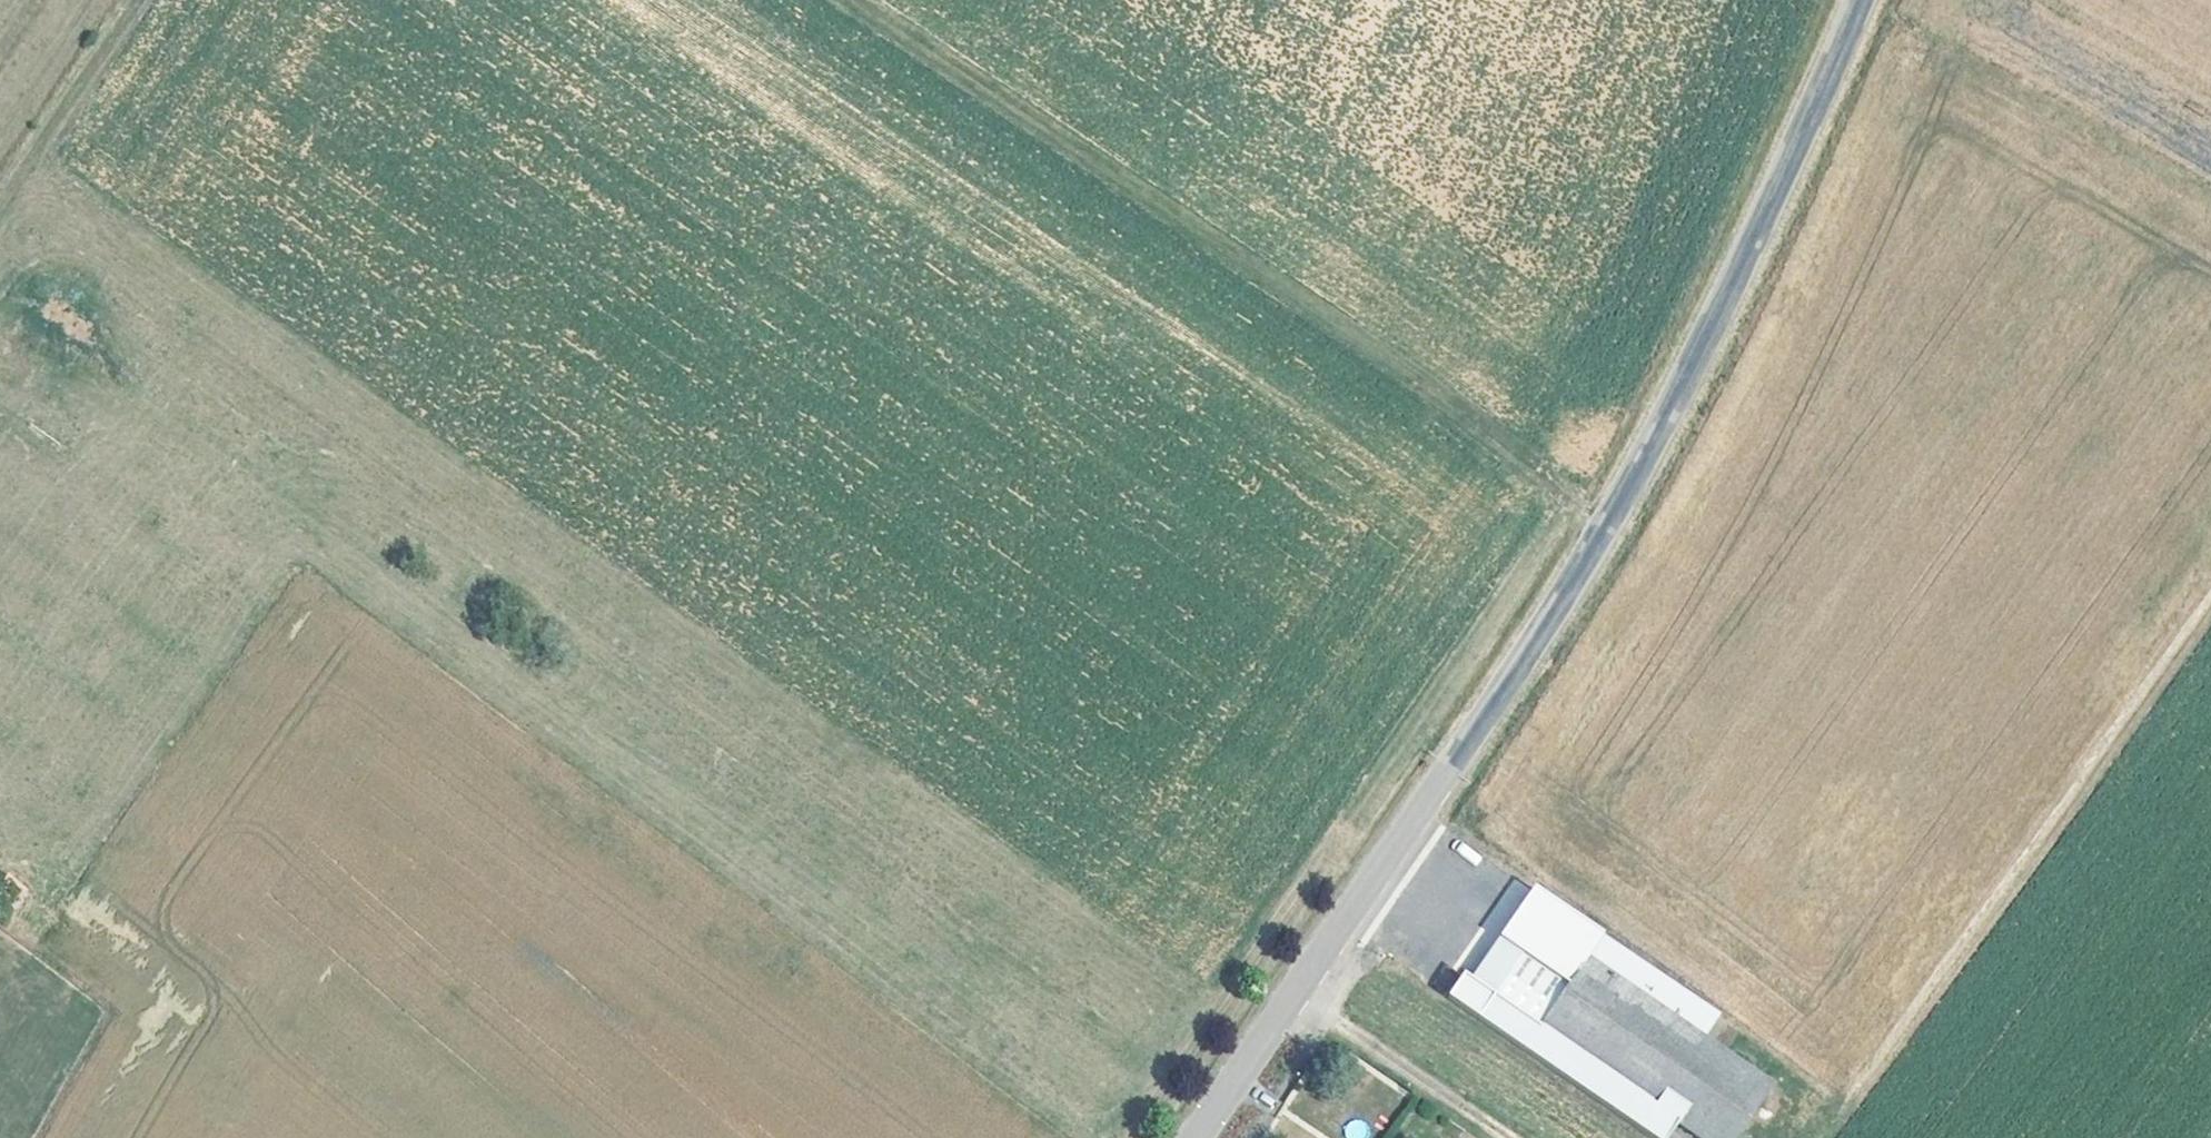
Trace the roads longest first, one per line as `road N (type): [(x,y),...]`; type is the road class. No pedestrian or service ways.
road 1 (tertiary): [(1199,1137),(1581,572),(1733,280),(1861,0)]
road 2 (track): [(0,210),(140,0)]

